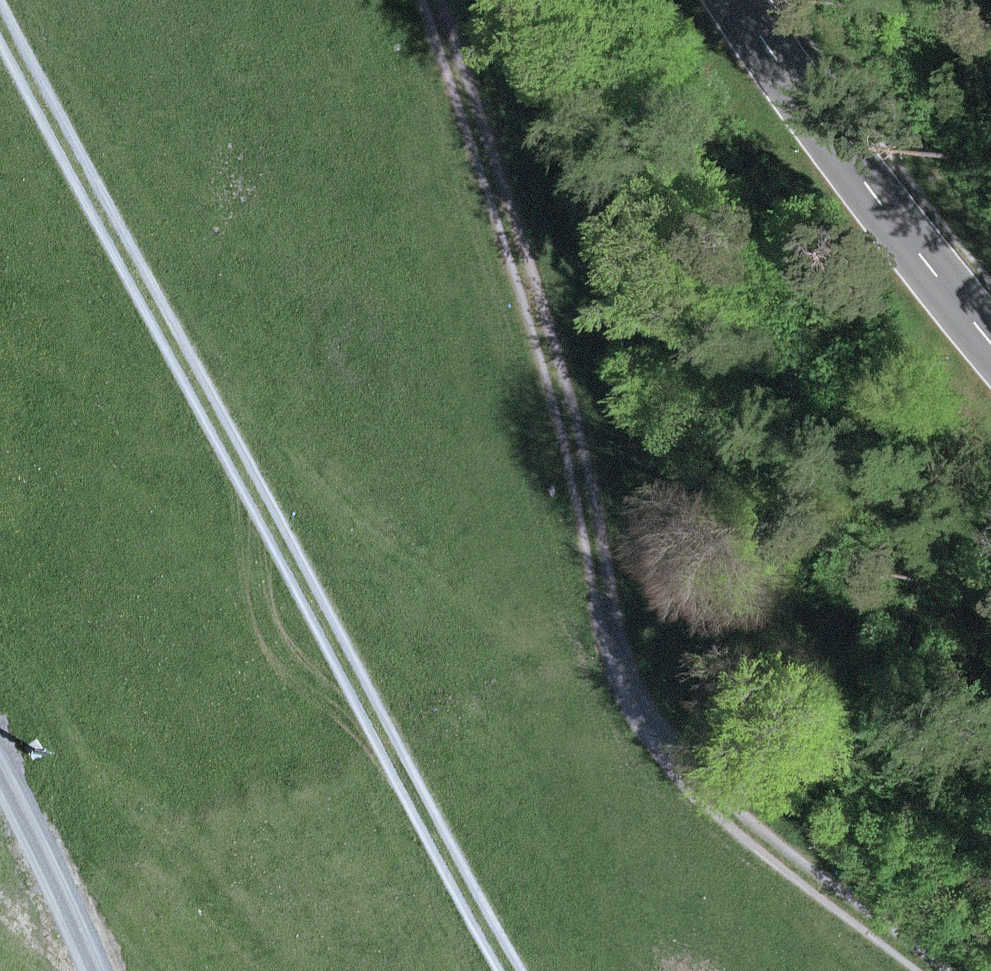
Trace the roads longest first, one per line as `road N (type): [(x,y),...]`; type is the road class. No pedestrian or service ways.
road 1 (track): [(932,970),(700,789),(620,683),(574,410),(443,0)]
road 2 (track): [(4,0),(528,970)]
road 3 (secondary): [(990,325),(893,206),(753,0)]
road 4 (track): [(103,970),(0,748)]

